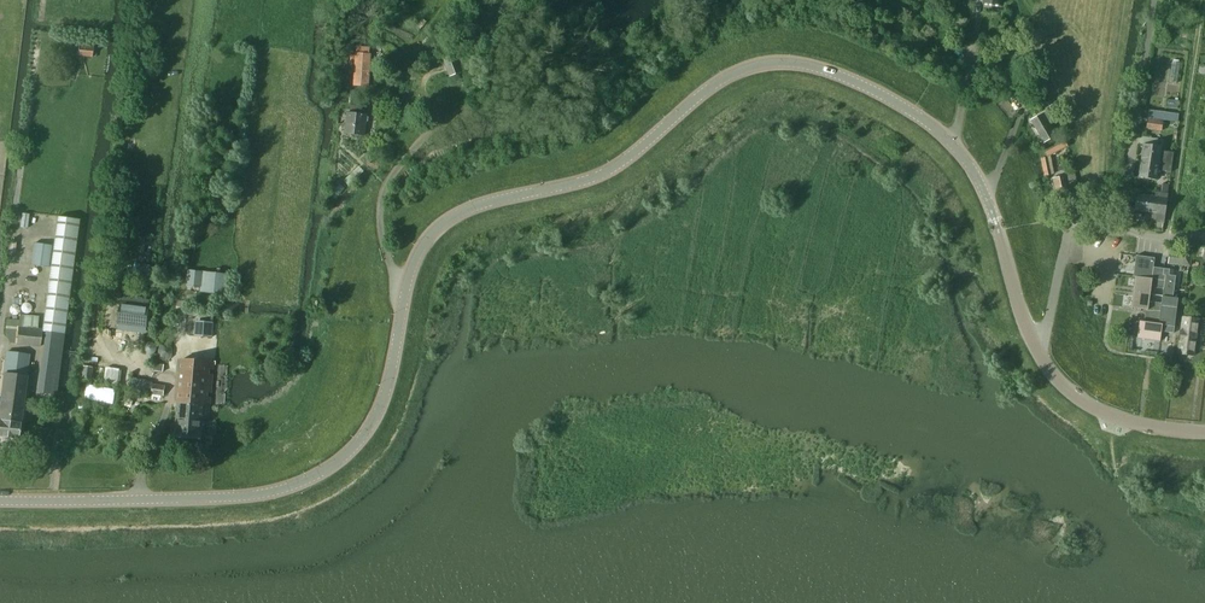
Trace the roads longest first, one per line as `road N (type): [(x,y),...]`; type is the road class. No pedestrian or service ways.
road 1 (tertiary): [(0,501),(235,498),(324,471),(372,421),(410,270),(439,227),(473,207),(605,172),(715,84),(772,63),(835,73),(949,140),(984,190),(1036,350)]
road 2 (tertiary): [(1036,350),(1064,389),(1105,414),(1204,433)]
road 3 (residential): [(1036,350),(1071,221),(1118,228)]
road 4 (residential): [(1118,228),(1142,84)]

